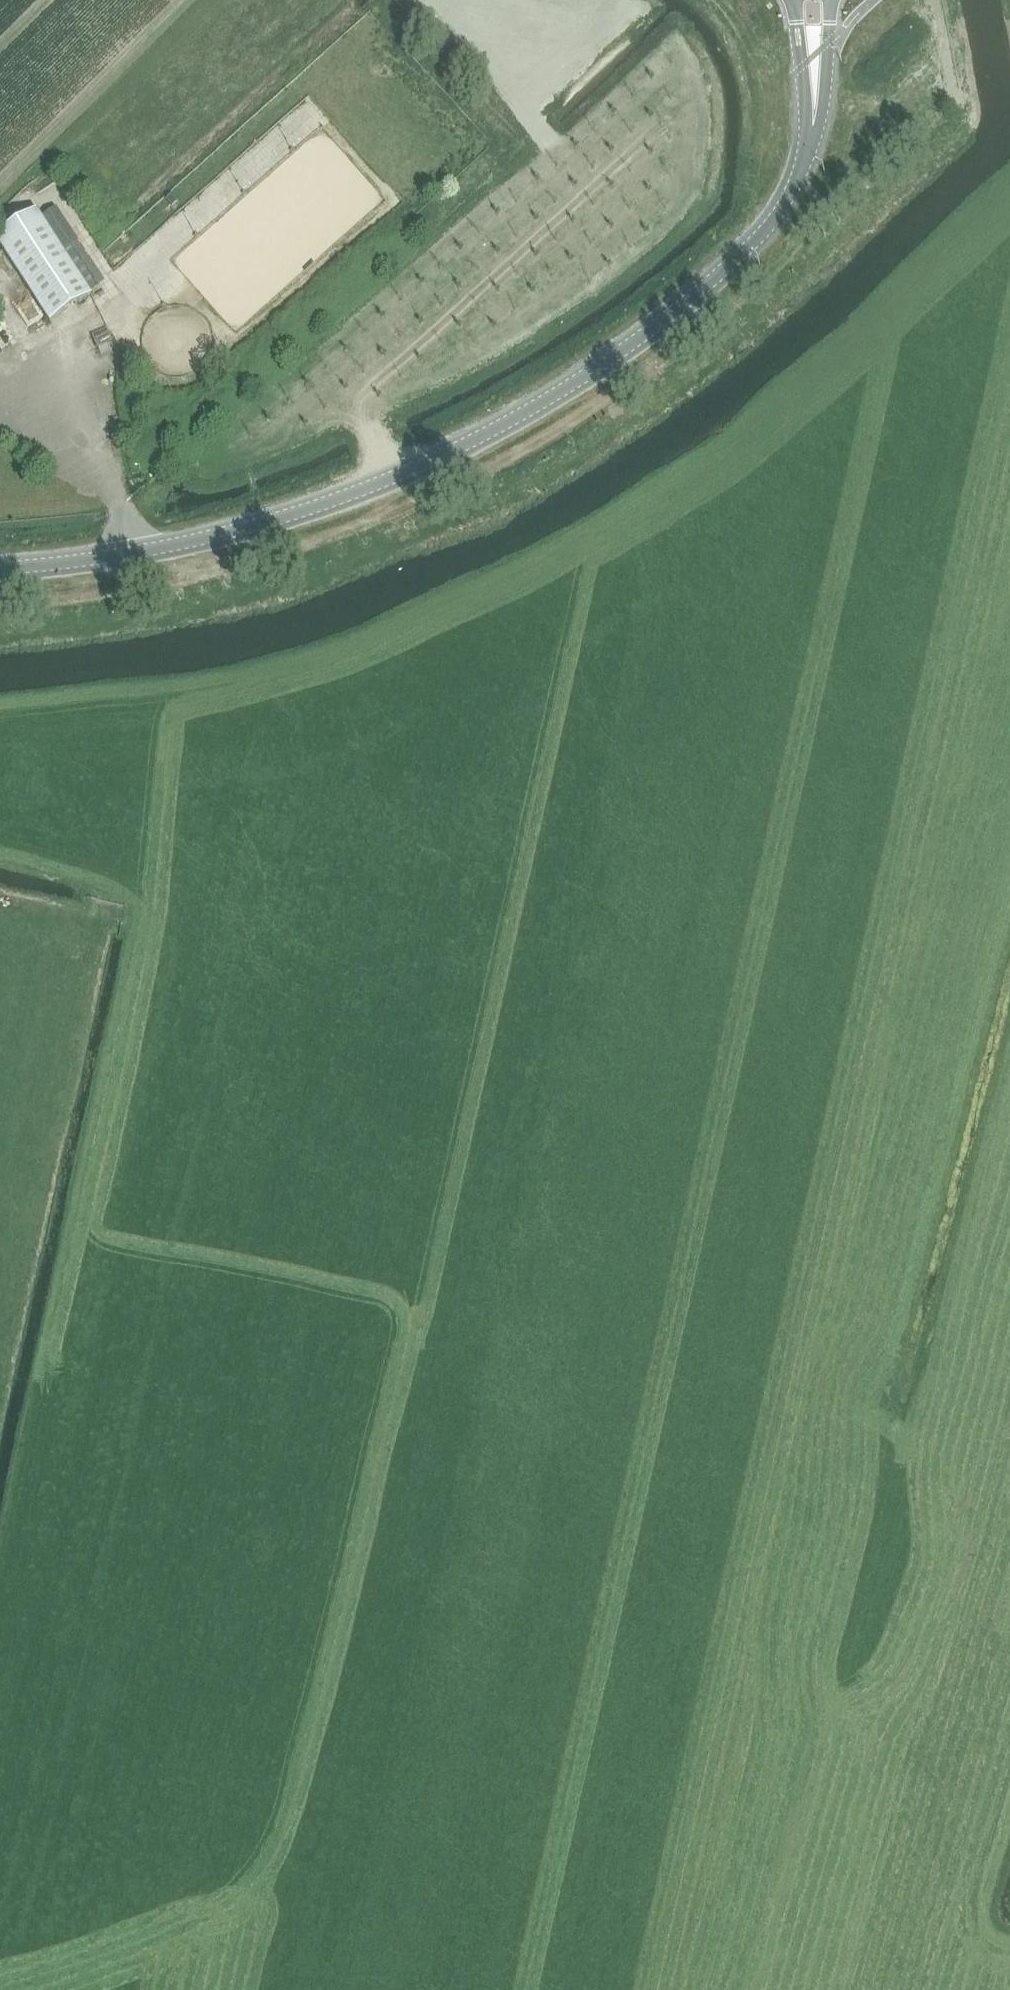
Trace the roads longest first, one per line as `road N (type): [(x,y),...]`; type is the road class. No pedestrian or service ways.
road 1 (tertiary): [(0,570),(108,558),(287,518),(429,463),(546,402),(663,323),(768,230),(800,185),(815,122),(814,66)]

